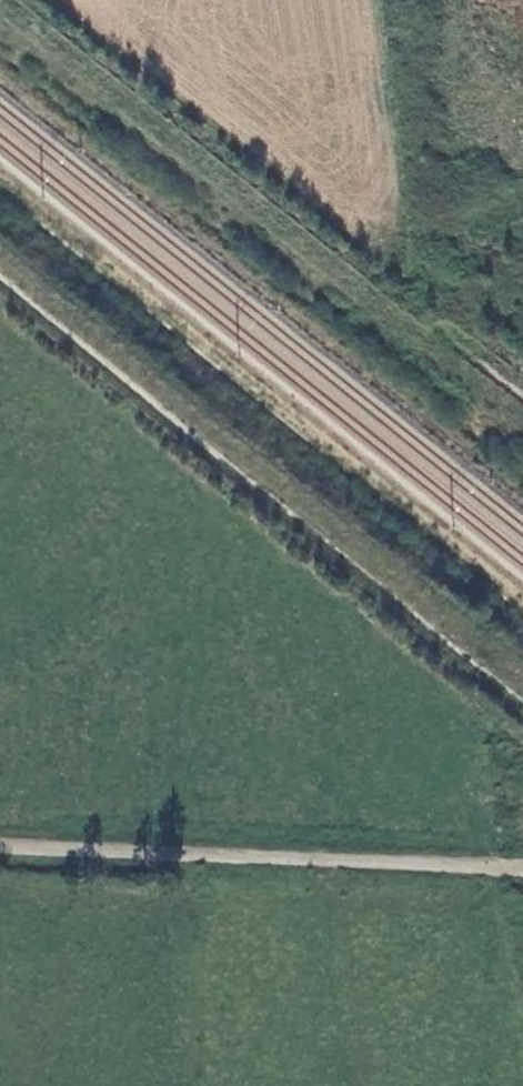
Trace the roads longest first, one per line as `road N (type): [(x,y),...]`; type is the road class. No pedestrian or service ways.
road 1 (track): [(0,260),(522,683)]
road 2 (track): [(522,411),(8,0)]
road 3 (track): [(522,869),(0,844)]

